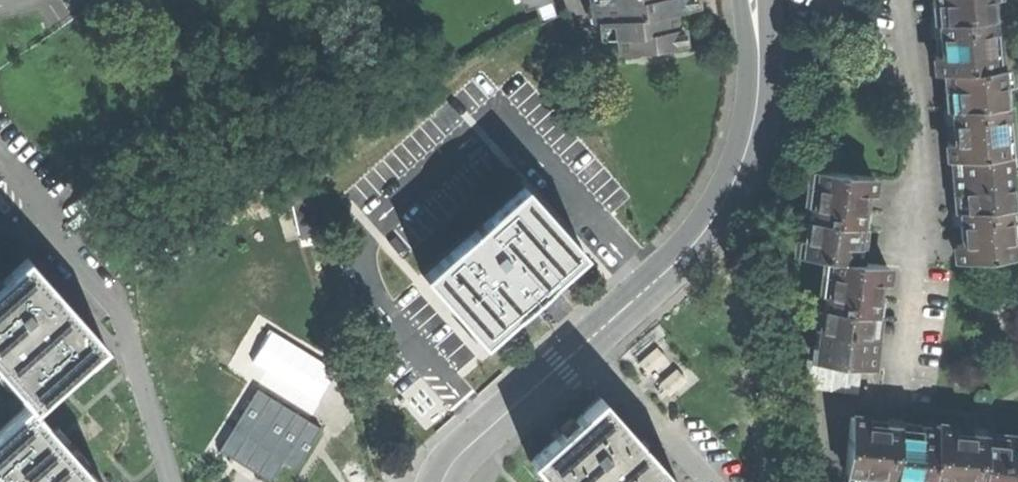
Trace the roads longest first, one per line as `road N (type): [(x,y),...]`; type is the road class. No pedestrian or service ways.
road 1 (residential): [(171,481),(114,302),(0,168)]
road 2 (residential): [(665,273),(716,214),(746,151),(758,92),(755,0)]
road 3 (residential): [(665,273),(446,471)]

